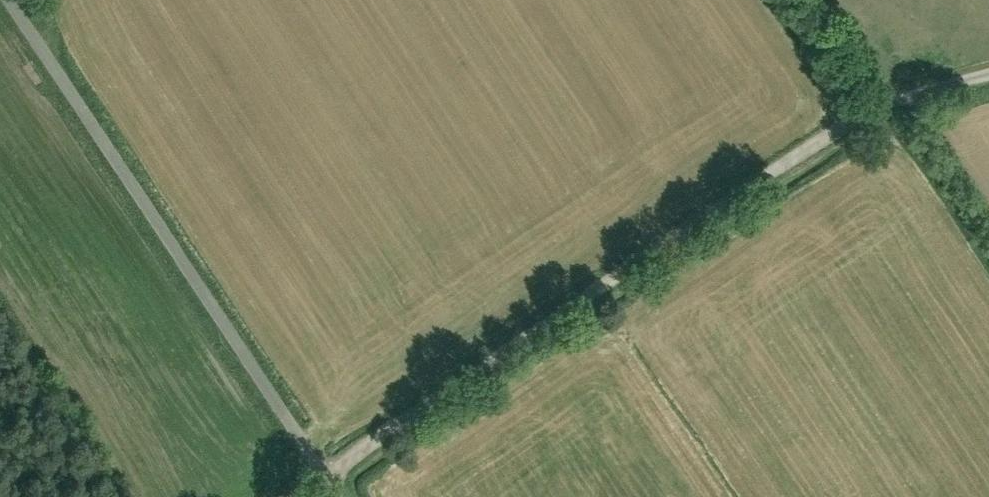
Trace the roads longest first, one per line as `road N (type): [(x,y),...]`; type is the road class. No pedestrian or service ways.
road 1 (track): [(331,475),(866,110)]
road 2 (track): [(331,475),(7,0)]
road 3 (unclassified): [(866,110),(988,68)]

